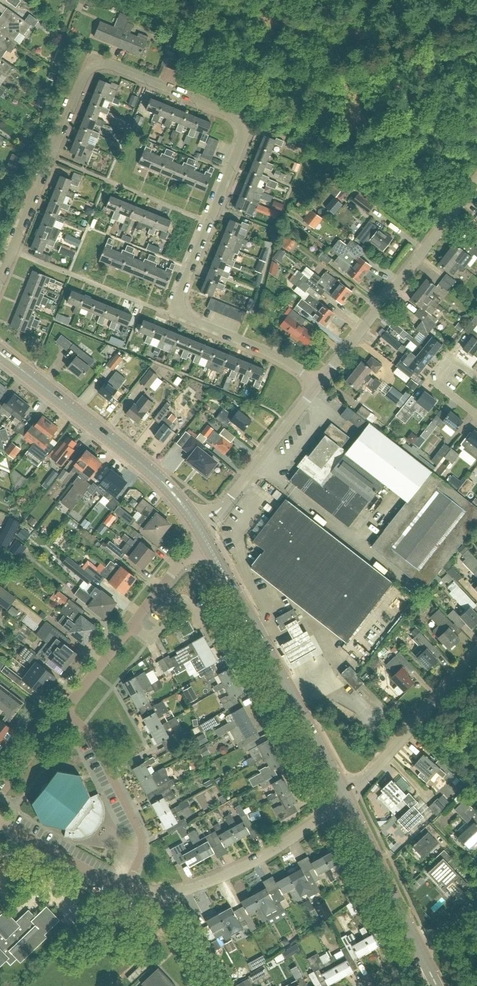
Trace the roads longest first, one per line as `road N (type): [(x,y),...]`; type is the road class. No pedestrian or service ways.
road 1 (residential): [(320,383),(177,311),(242,140),(238,116),(93,60)]
road 2 (tertiary): [(346,797),(209,546)]
road 3 (tertiary): [(199,525),(156,473),(0,353)]
road 4 (unclassified): [(320,383),(476,182)]
road 5 (residential): [(125,890),(165,894),(207,883),(260,858),(346,797)]
road 6 (residential): [(0,278),(93,60)]
road 7 (unclassified): [(65,712),(180,563),(209,546)]
road 8 (residential): [(125,890),(140,857),(138,825),(83,725),(65,712)]
road 9 (residential): [(346,797),(476,654)]
road 10 (unclassified): [(199,525),(320,383)]
road 11 (tertiary): [(421,954),(346,797)]
road 12 (residential): [(0,821),(125,890)]

